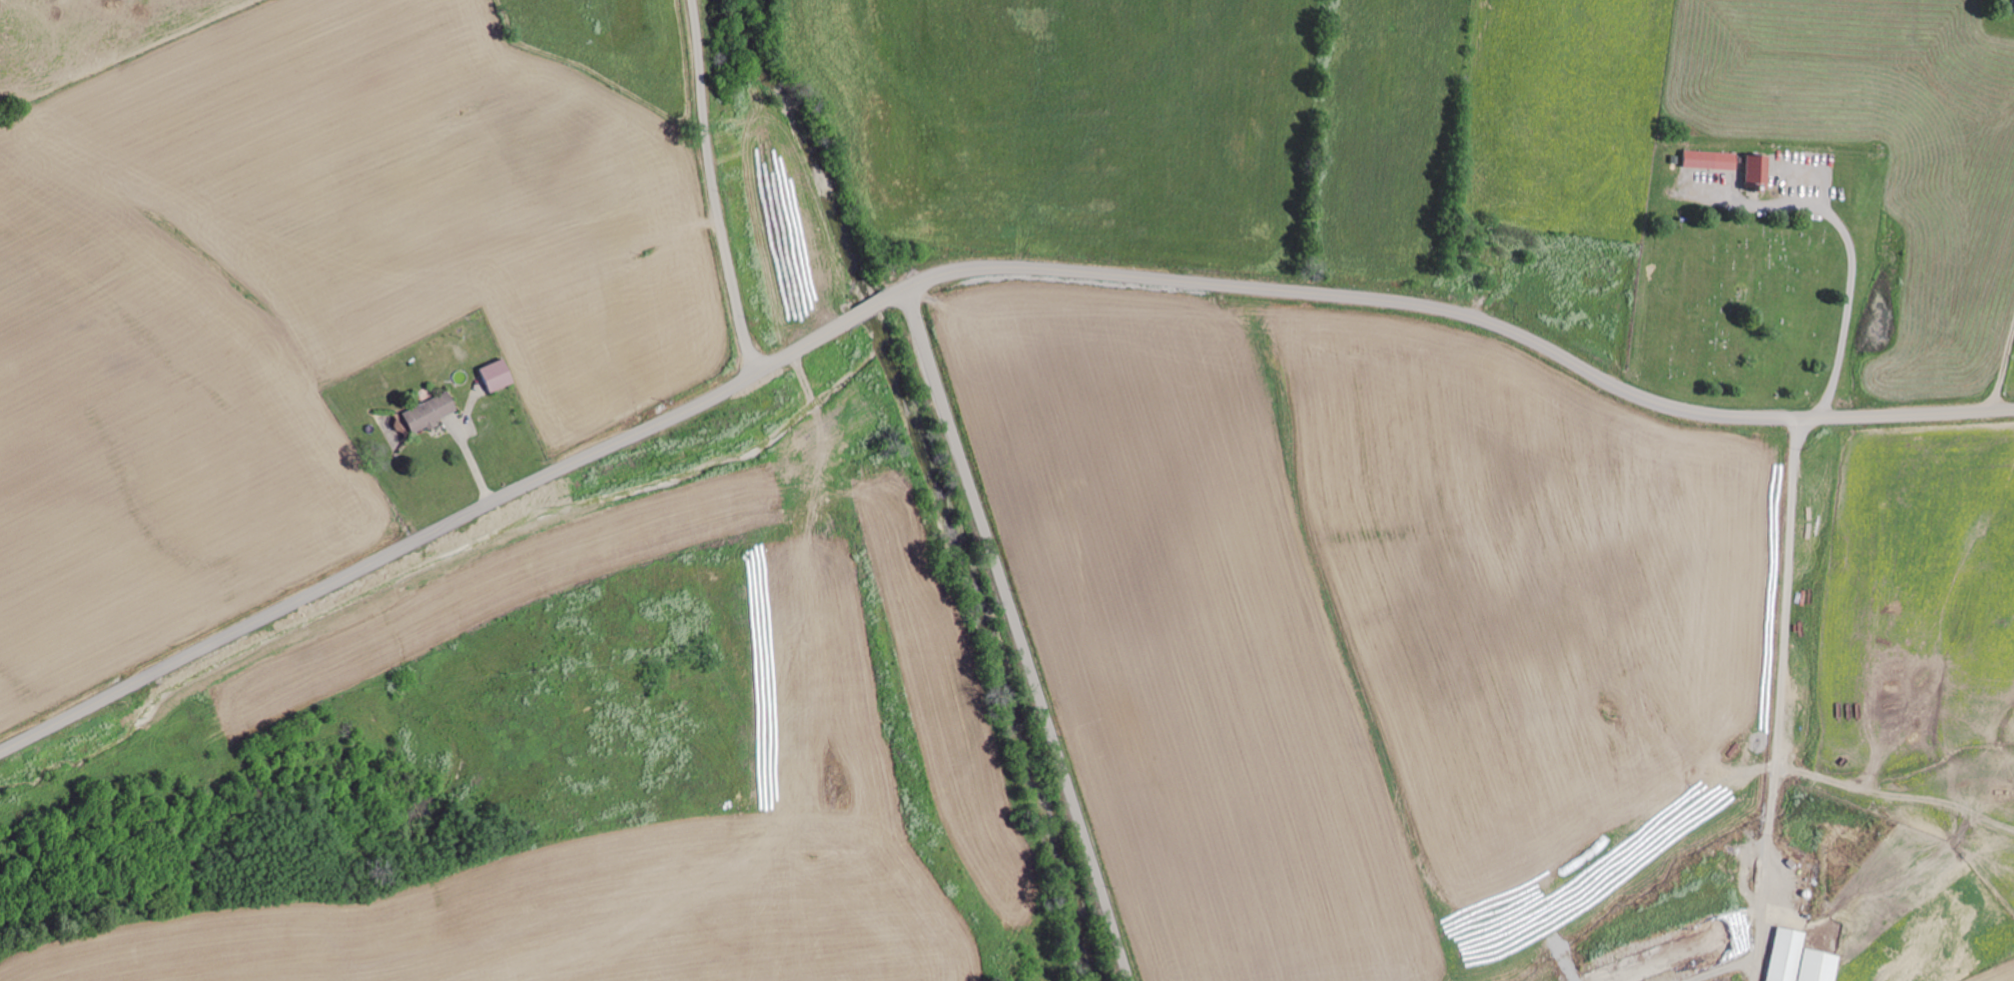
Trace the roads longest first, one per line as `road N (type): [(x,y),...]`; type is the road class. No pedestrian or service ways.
road 1 (secondary): [(0,751),(490,502),(692,409),(888,299),(953,274),(1044,268),(1416,302),(1498,324),(1639,394),(1726,415),(2013,409)]
road 2 (residential): [(906,291),(1133,980)]
road 3 (residential): [(757,374),(736,315),(707,170),(689,0)]

